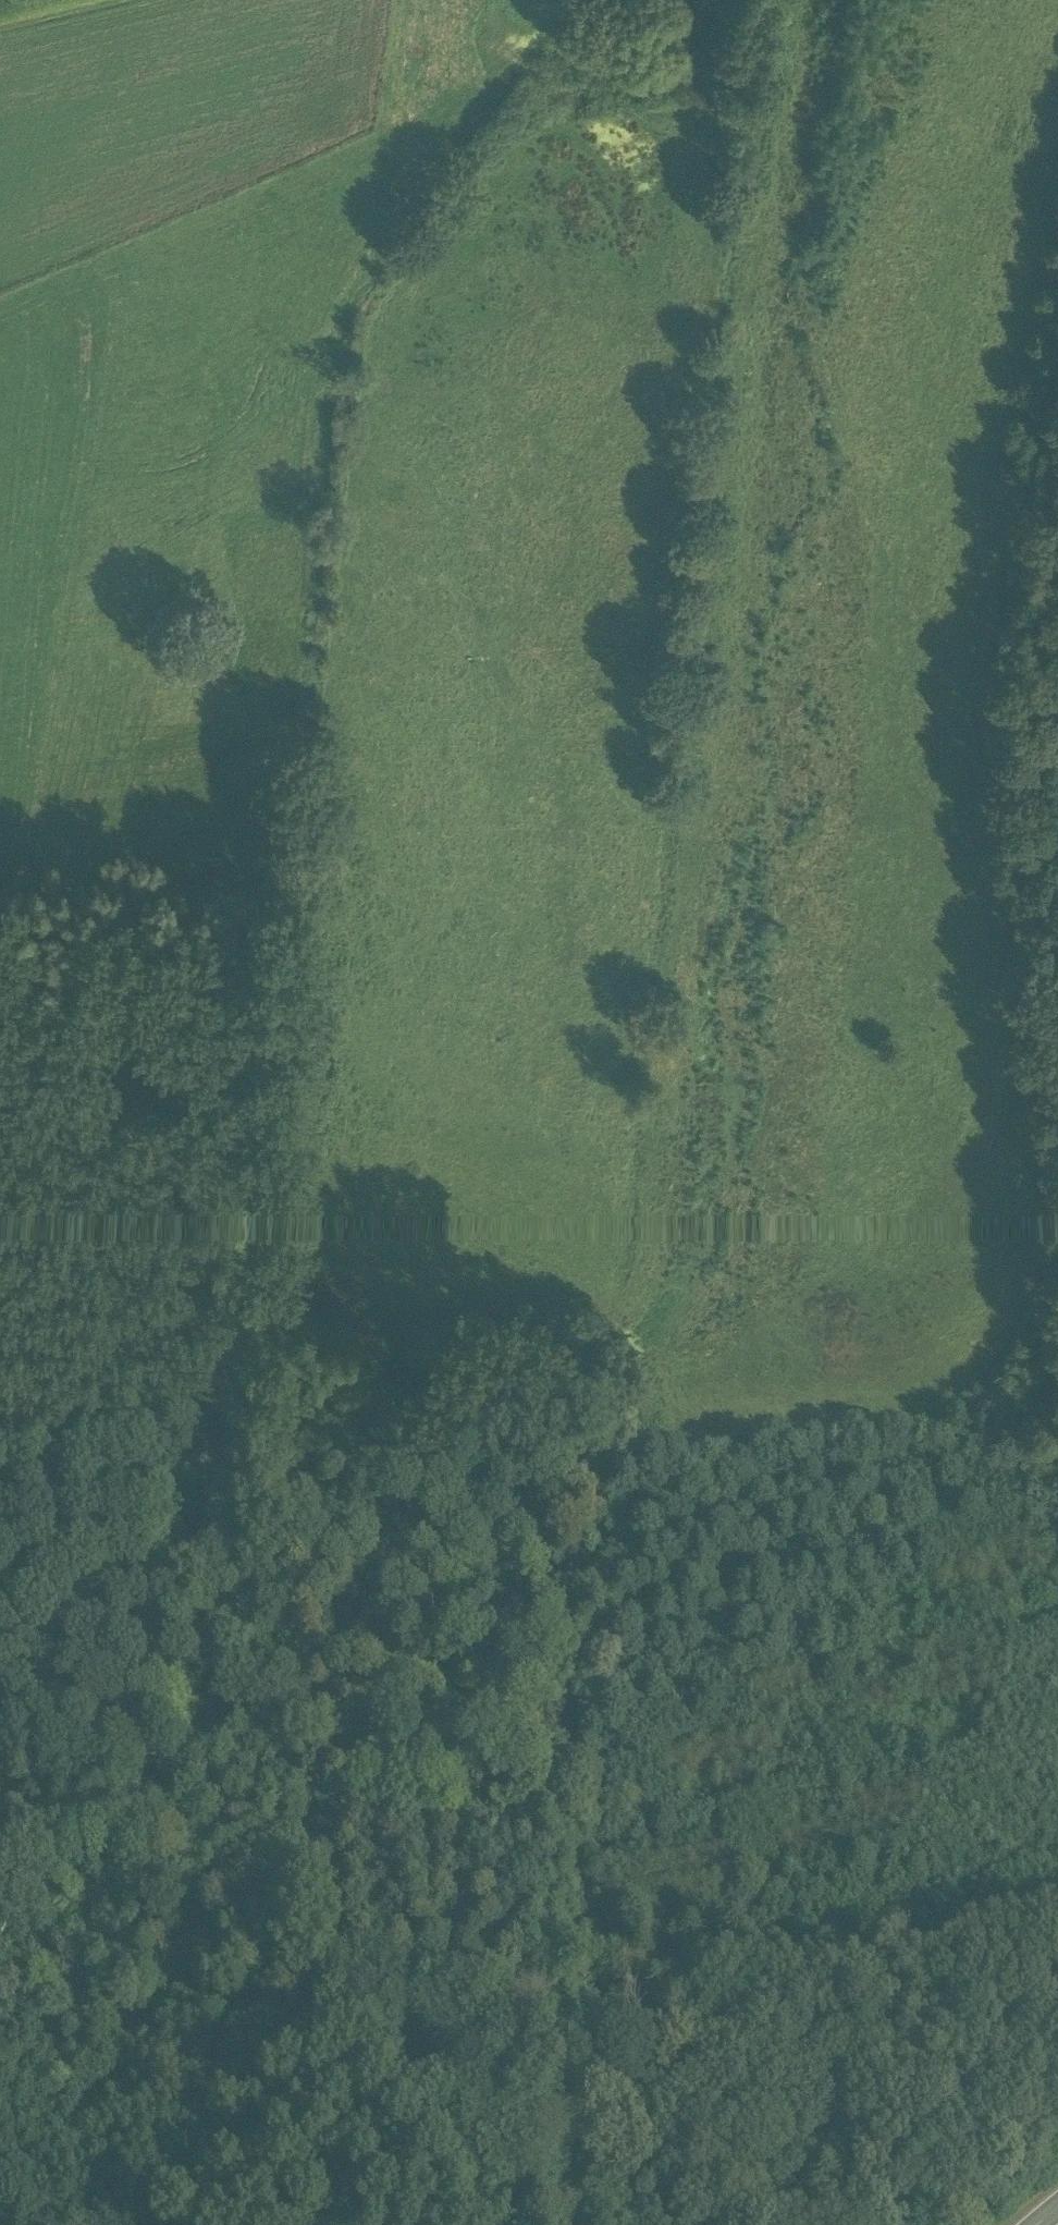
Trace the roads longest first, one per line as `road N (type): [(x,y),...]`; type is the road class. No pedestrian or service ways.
road 1 (track): [(1057,444),(992,697),(1049,1252),(1019,1347),(971,1404),(910,1425),(582,1482)]
road 2 (track): [(316,0),(0,74)]
road 3 (track): [(308,2024),(0,2036)]

